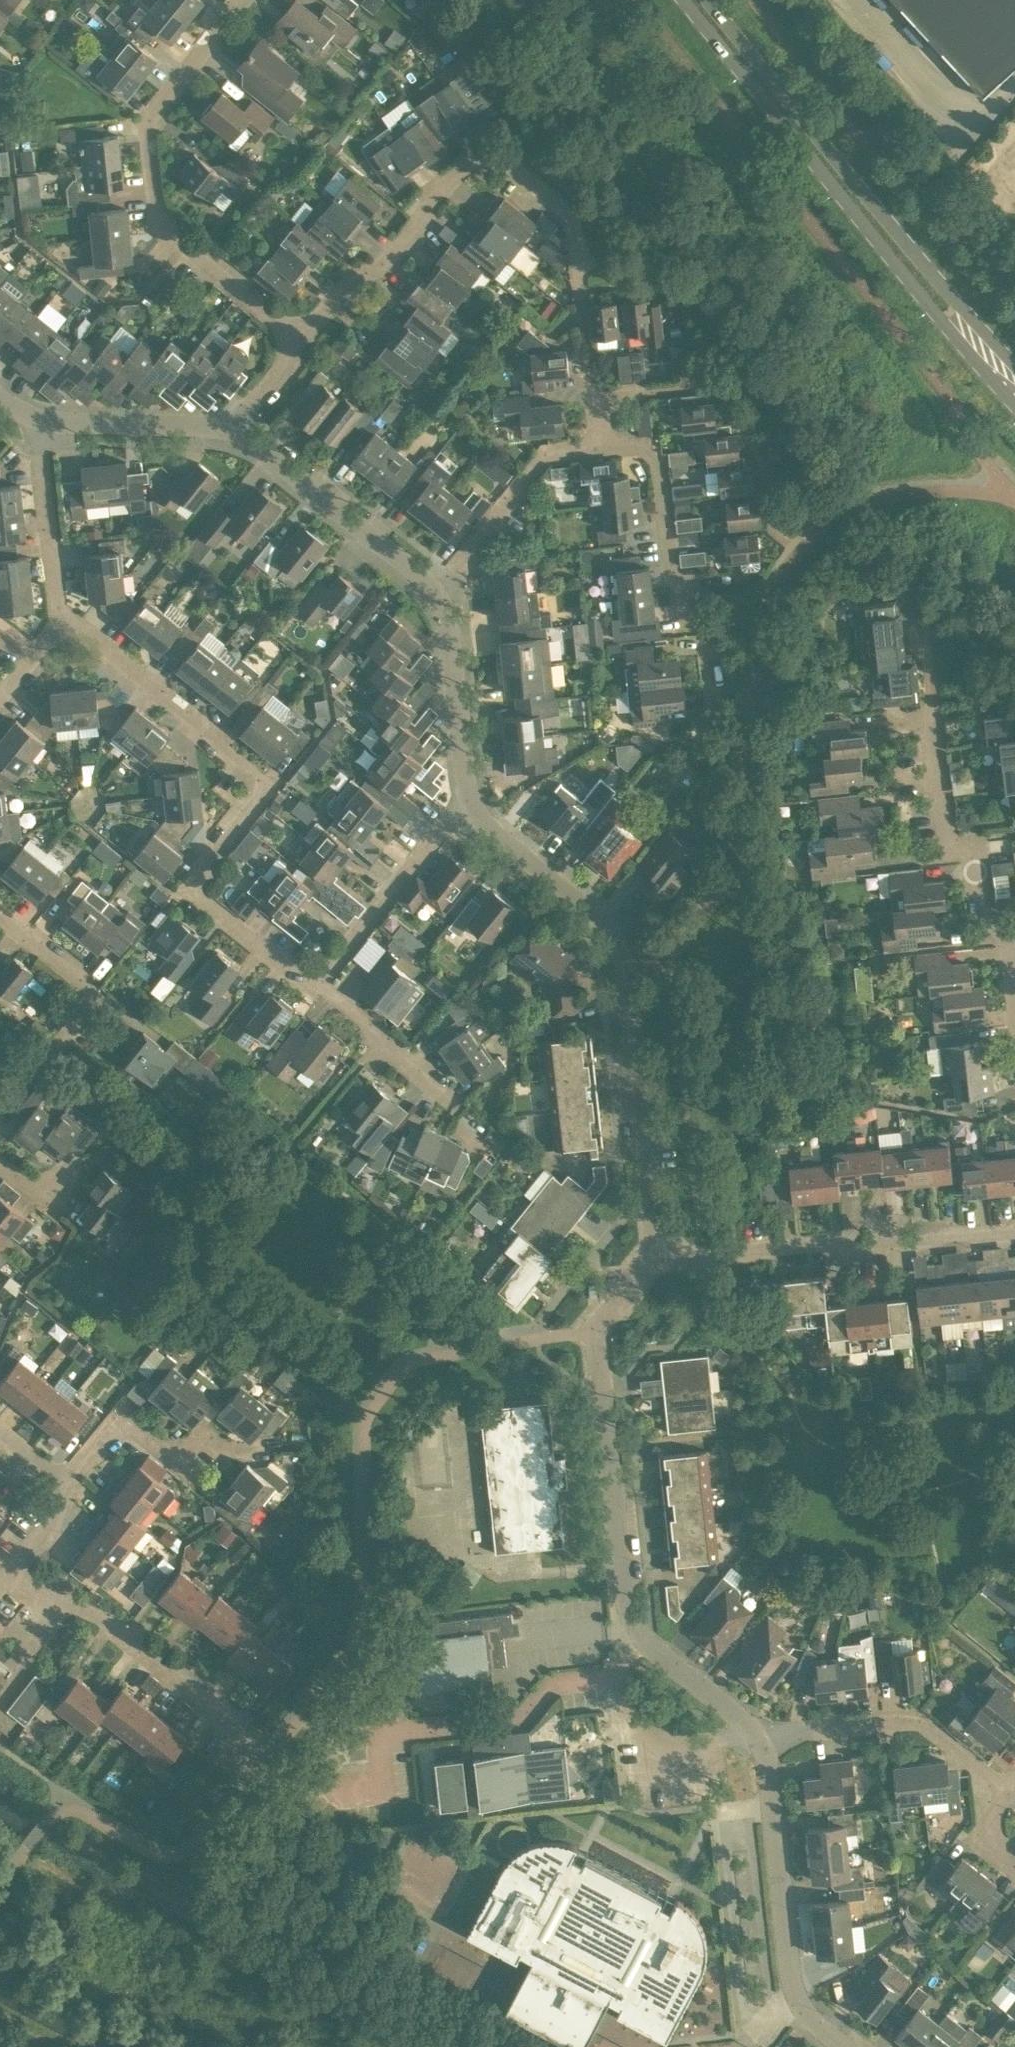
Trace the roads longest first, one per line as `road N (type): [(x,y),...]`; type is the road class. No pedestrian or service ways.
road 1 (residential): [(590,448),(573,224),(566,209),(498,152),(450,177),(382,269),(352,281),(301,347)]
road 2 (residential): [(757,1736),(638,1637),(628,1619),(595,1336),(655,1254)]
road 3 (residential): [(61,636),(88,634),(261,779),(262,793),(196,881),(199,899),(317,987)]
road 4 (secondary): [(684,0),(985,373),(1014,389)]
road 5 (residential): [(655,1254),(618,945),(602,921),(472,810)]
road 6 (secondary): [(1014,379),(1006,357),(709,0)]
road 7 (residential): [(241,0),(148,119),(160,227),(301,347)]
road 8 (residential): [(230,1721),(89,1611),(46,1597),(11,1573),(68,1496),(67,1480)]
road 9 (residential): [(655,1254),(833,1245),(883,1220),(974,1235),(1014,1232)]
road 10 (residential): [(1014,963),(977,906),(974,870),(944,837),(921,634)]
road 11 (residential): [(716,713),(708,631),(690,618),(686,585),(670,567),(649,443),(590,448)]
road 12 (residential): [(843,2046),(794,1990),(769,1769),(757,1736)]
road 13 (residential): [(1009,1793),(919,1722),(757,1736)]
road 14 (residential): [(0,1113),(89,1001),(87,988),(0,914)]
road 15 (residential): [(437,594),(234,432)]
road 16 (residential): [(317,987),(442,826),(472,810)]
road 17 (residential): [(437,594),(537,465),(559,451),(590,448)]
road 18 (residential): [(472,810),(452,643),(437,594)]
road 19 (residential): [(61,636),(42,420)]
road 20 (residential): [(317,987),(447,1096),(459,1125)]
road 21 (residential): [(234,432),(42,420)]
road 22 (residential): [(67,1480),(119,1427),(178,1459),(206,1452)]

